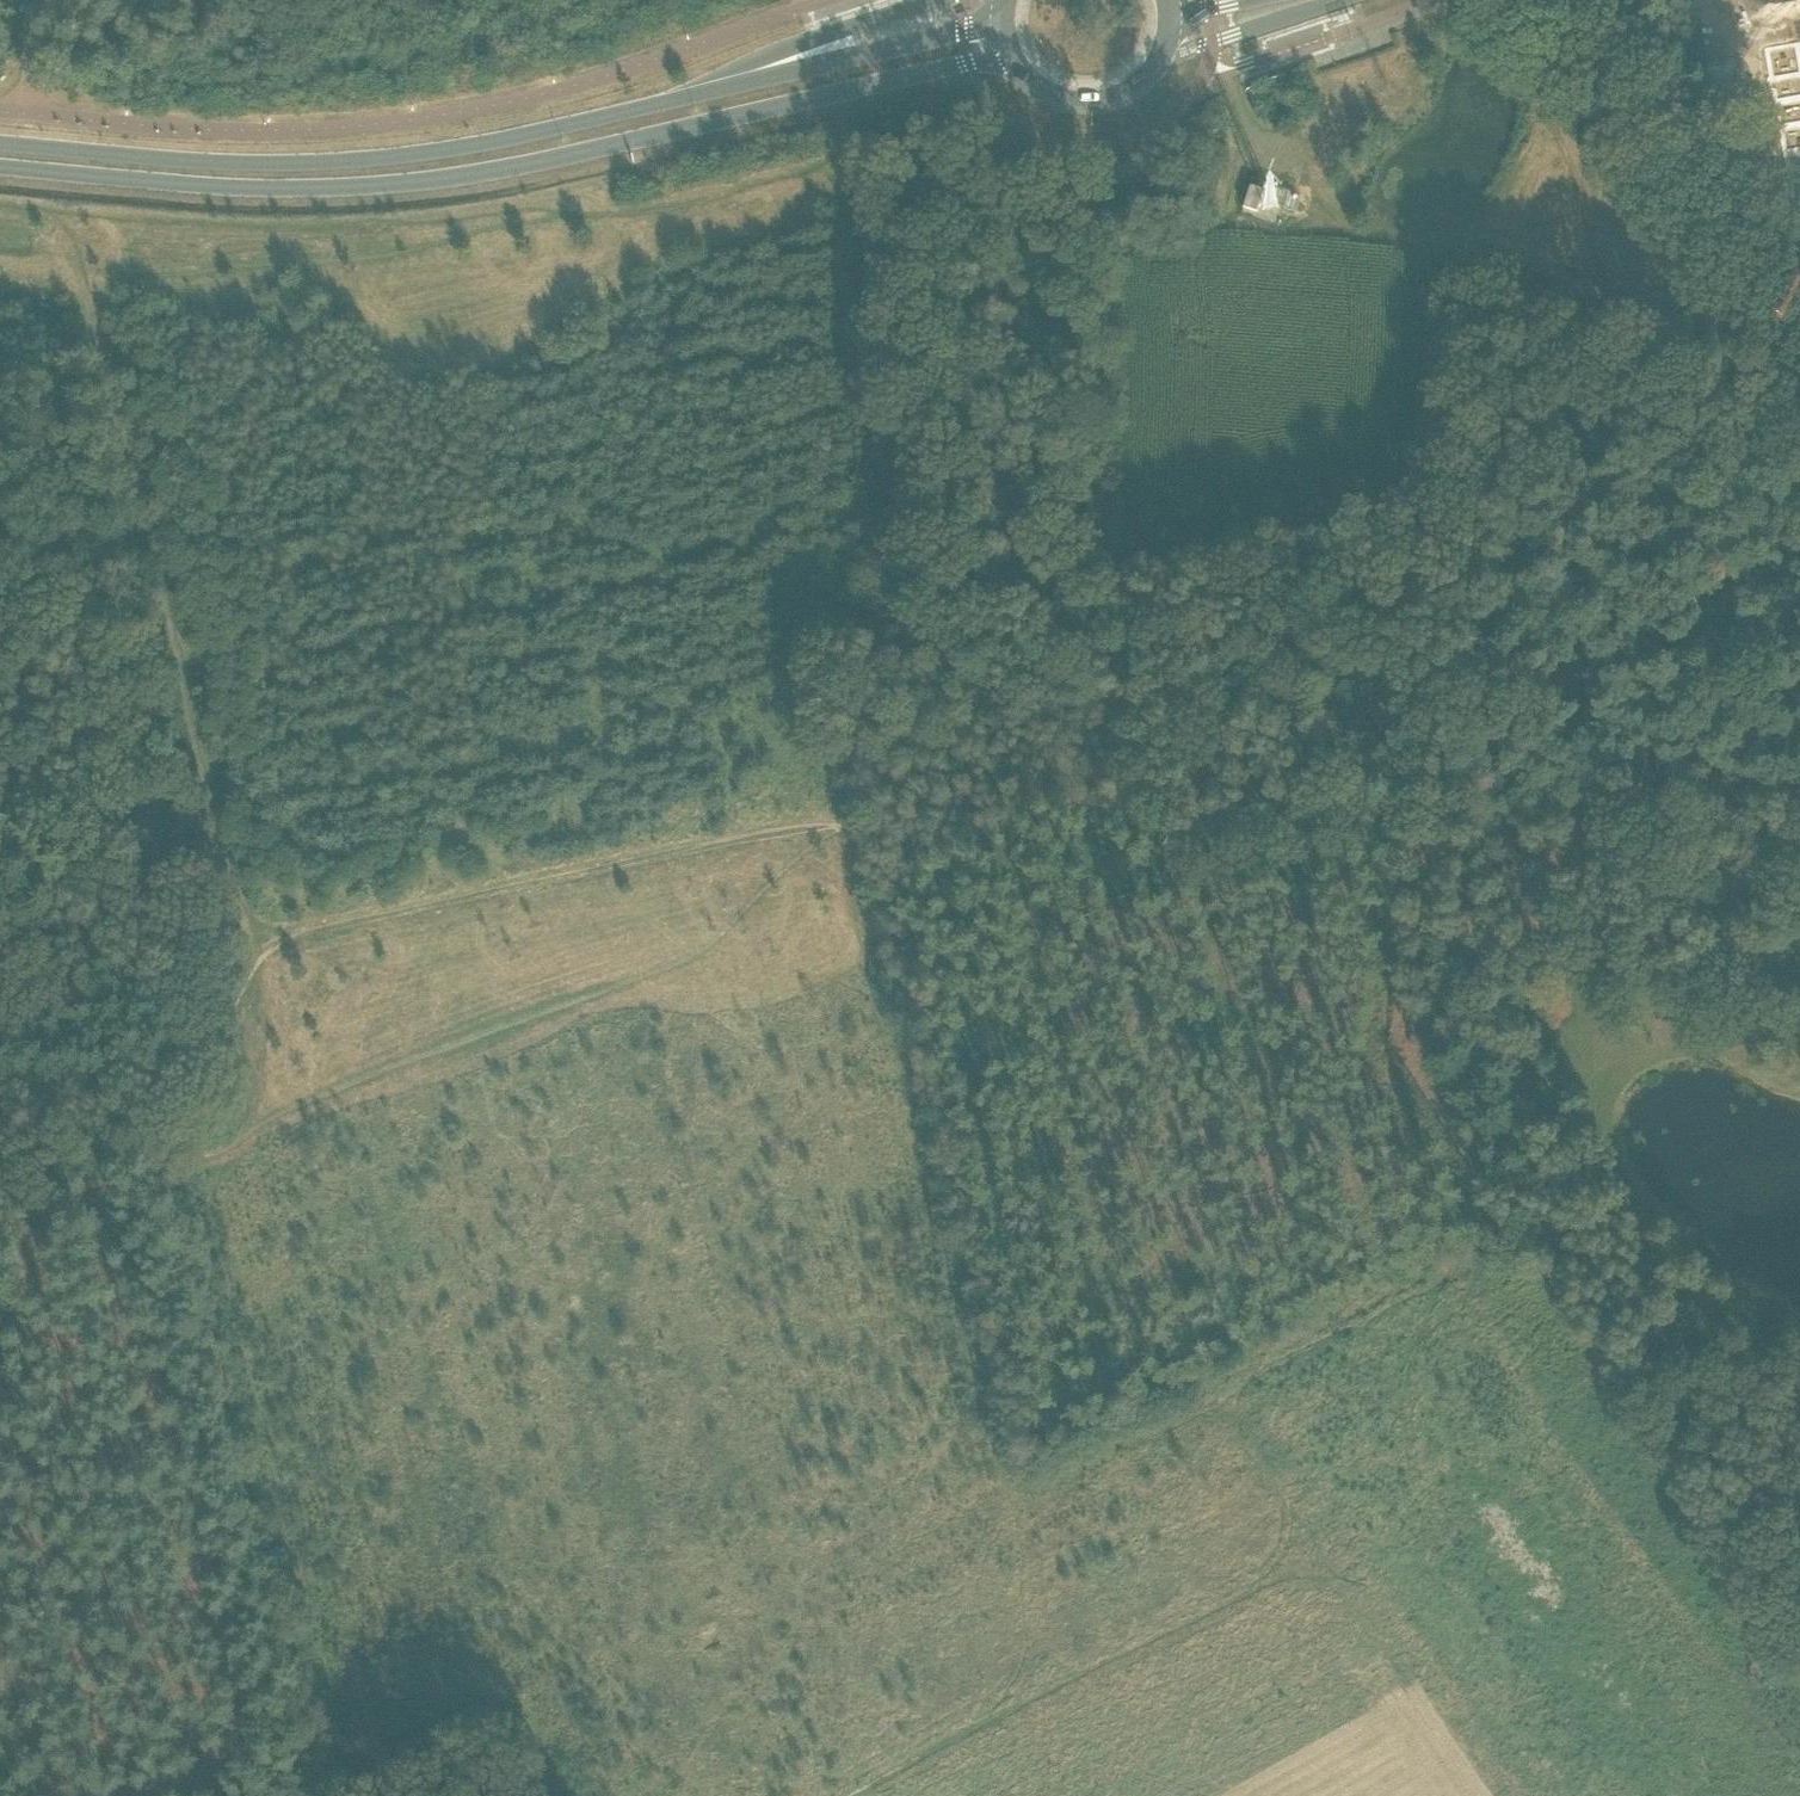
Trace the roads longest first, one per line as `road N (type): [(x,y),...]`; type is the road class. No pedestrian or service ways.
road 1 (secondary): [(0,166),(220,186),(408,183),(490,172),(974,61),(1015,65)]
road 2 (secondary): [(1003,11),(967,31),(431,153),(244,163),(0,142)]
road 3 (track): [(212,957),(34,114),(28,47)]
road 4 (residential): [(1280,1795),(1148,1671),(908,1795)]
road 5 (track): [(1799,329),(1502,0)]
road 6 (track): [(212,957),(231,1152),(0,1236)]
road 7 (secondary): [(1015,65),(1053,98),(1102,103),(1145,80),(1169,23)]

